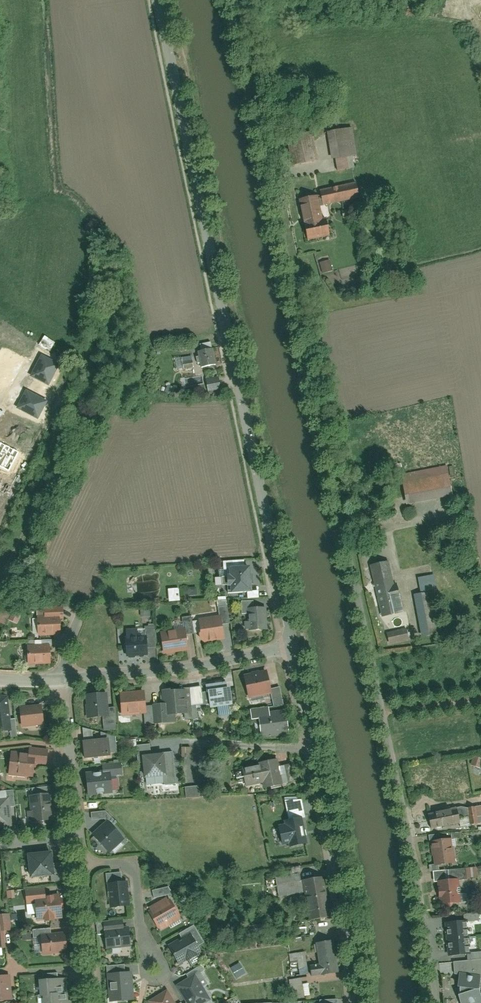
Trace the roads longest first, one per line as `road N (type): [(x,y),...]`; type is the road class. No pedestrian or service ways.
road 1 (residential): [(238,0),(420,868),(432,1002)]
road 2 (residential): [(160,0),(289,647)]
road 3 (residential): [(289,647),(350,945),(353,1002)]
road 4 (residential): [(289,647),(176,670),(65,680)]
road 5 (residential): [(81,839),(65,680)]
road 6 (residential): [(84,867),(137,869),(156,965)]
road 7 (residential): [(95,1002),(84,867)]

